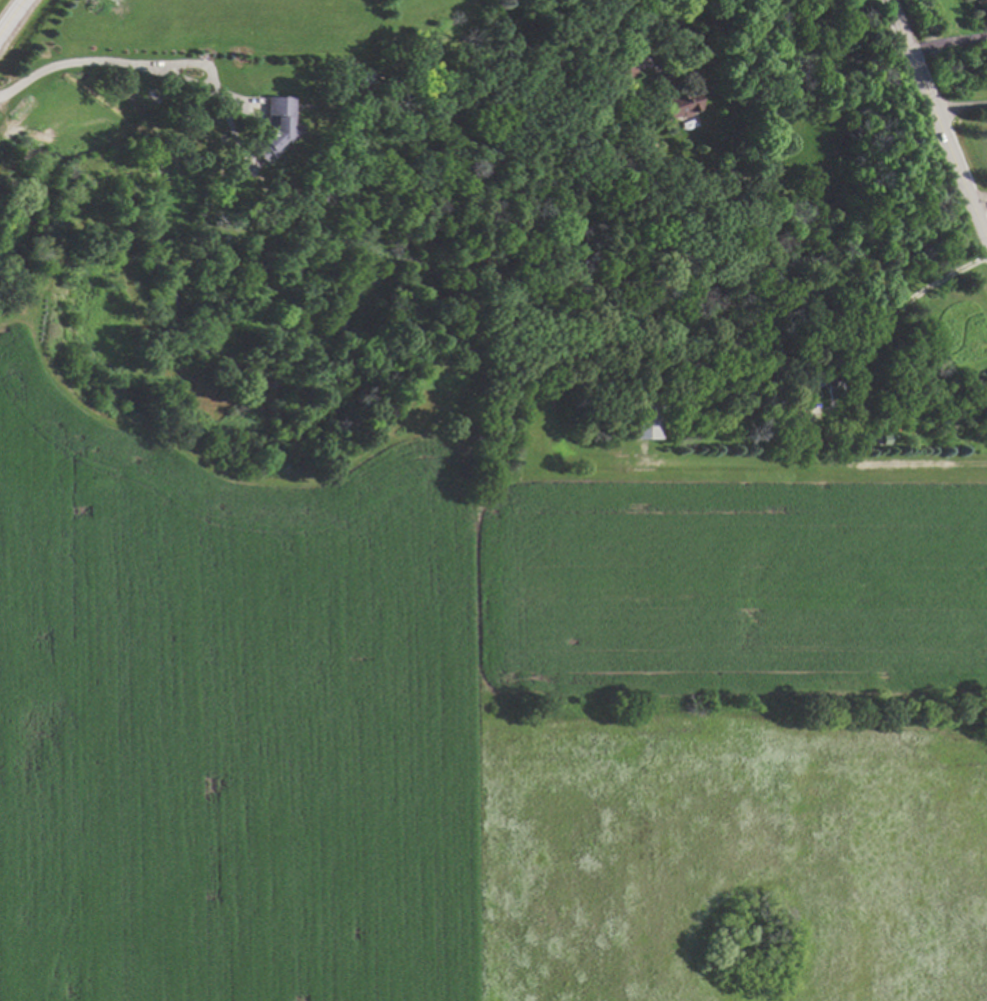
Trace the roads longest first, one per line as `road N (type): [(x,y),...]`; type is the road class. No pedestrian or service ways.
road 1 (residential): [(986,233),(892,0)]

